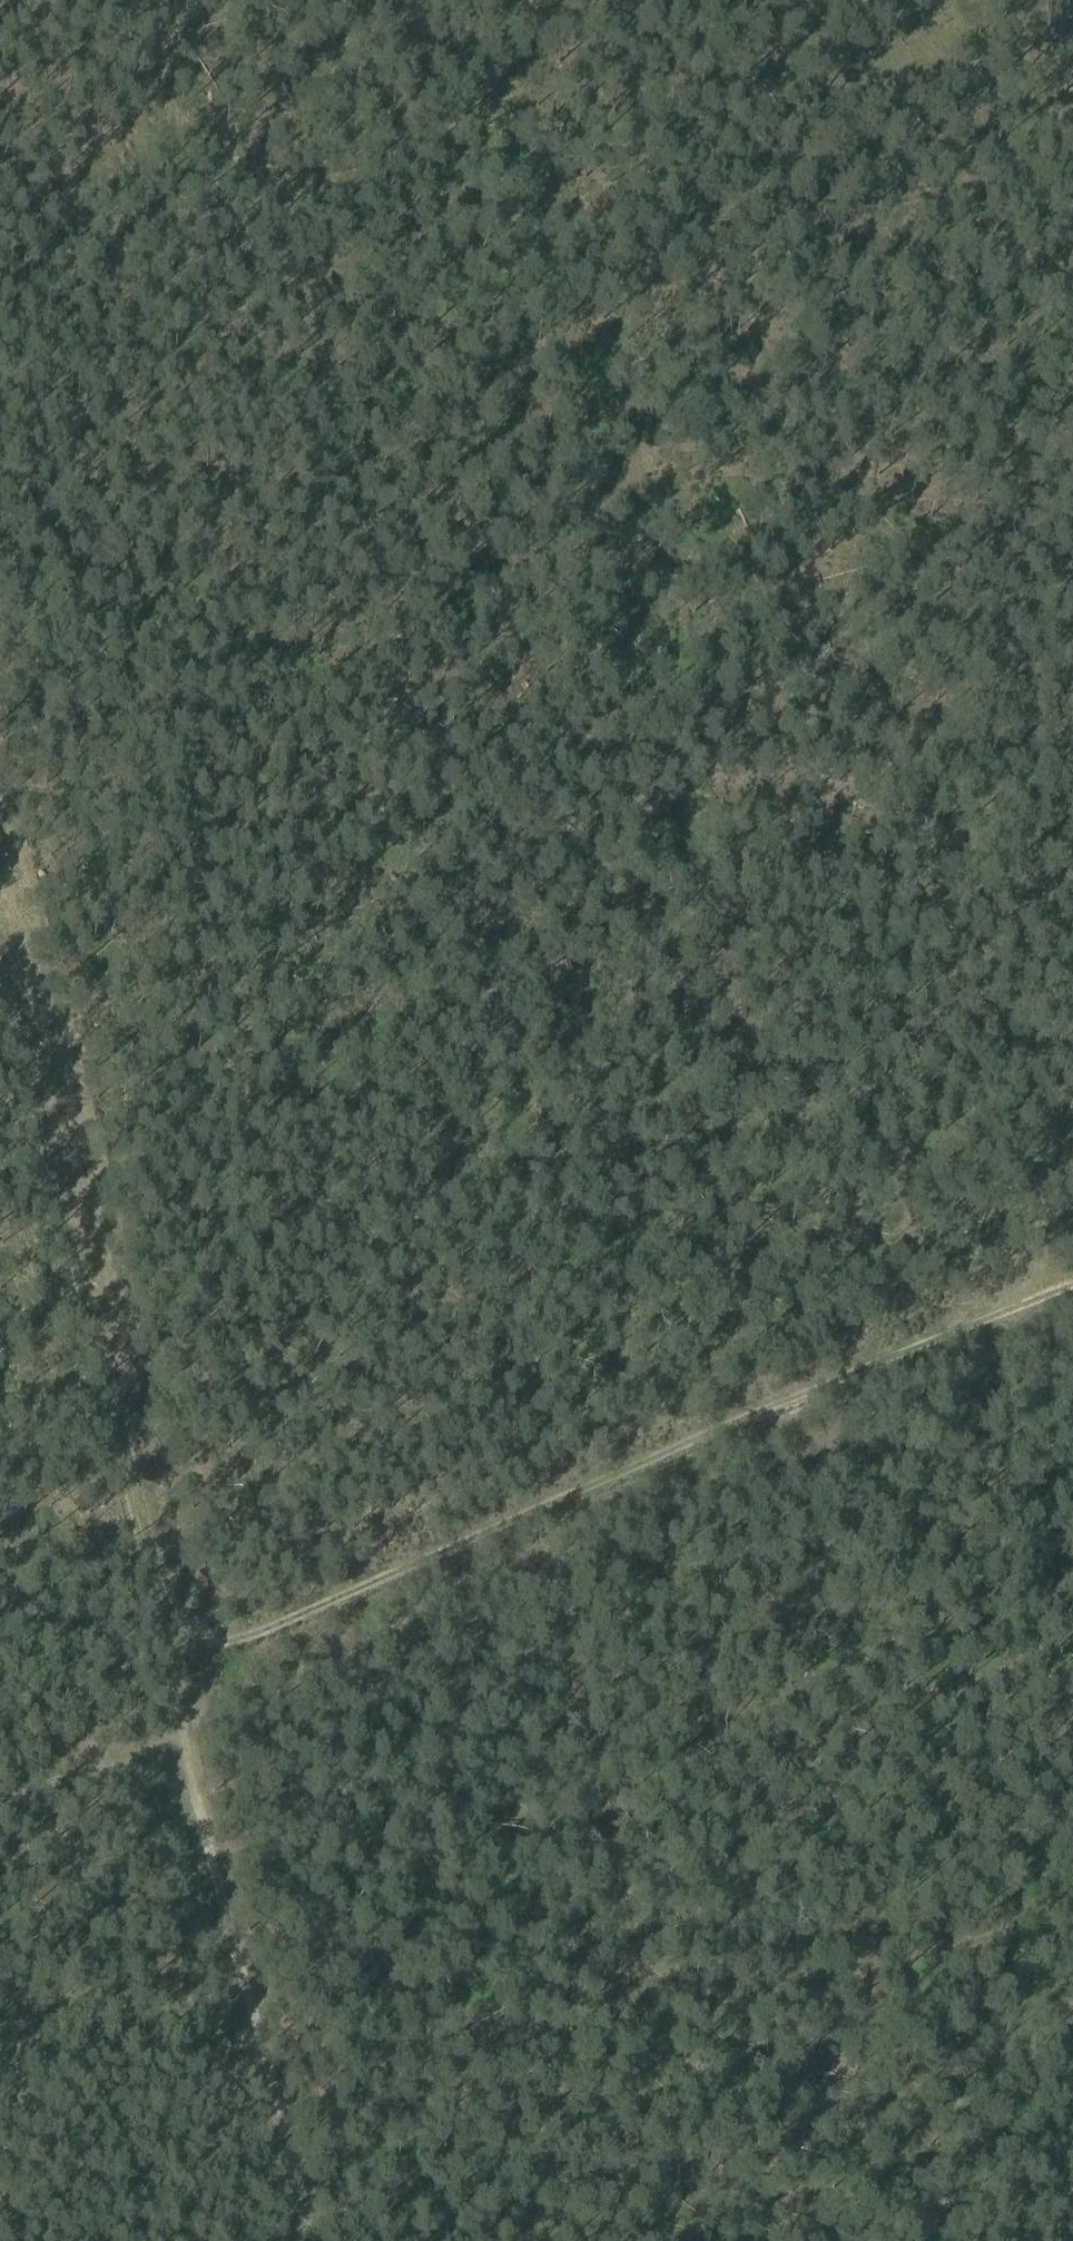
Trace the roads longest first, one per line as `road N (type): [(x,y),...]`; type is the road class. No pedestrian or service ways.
road 1 (track): [(1072,1285),(697,1437),(273,1627),(223,1644),(181,1641),(153,1601),(0,979)]
road 2 (track): [(314,2240),(192,1726)]
road 3 (track): [(192,1726),(0,1806)]

